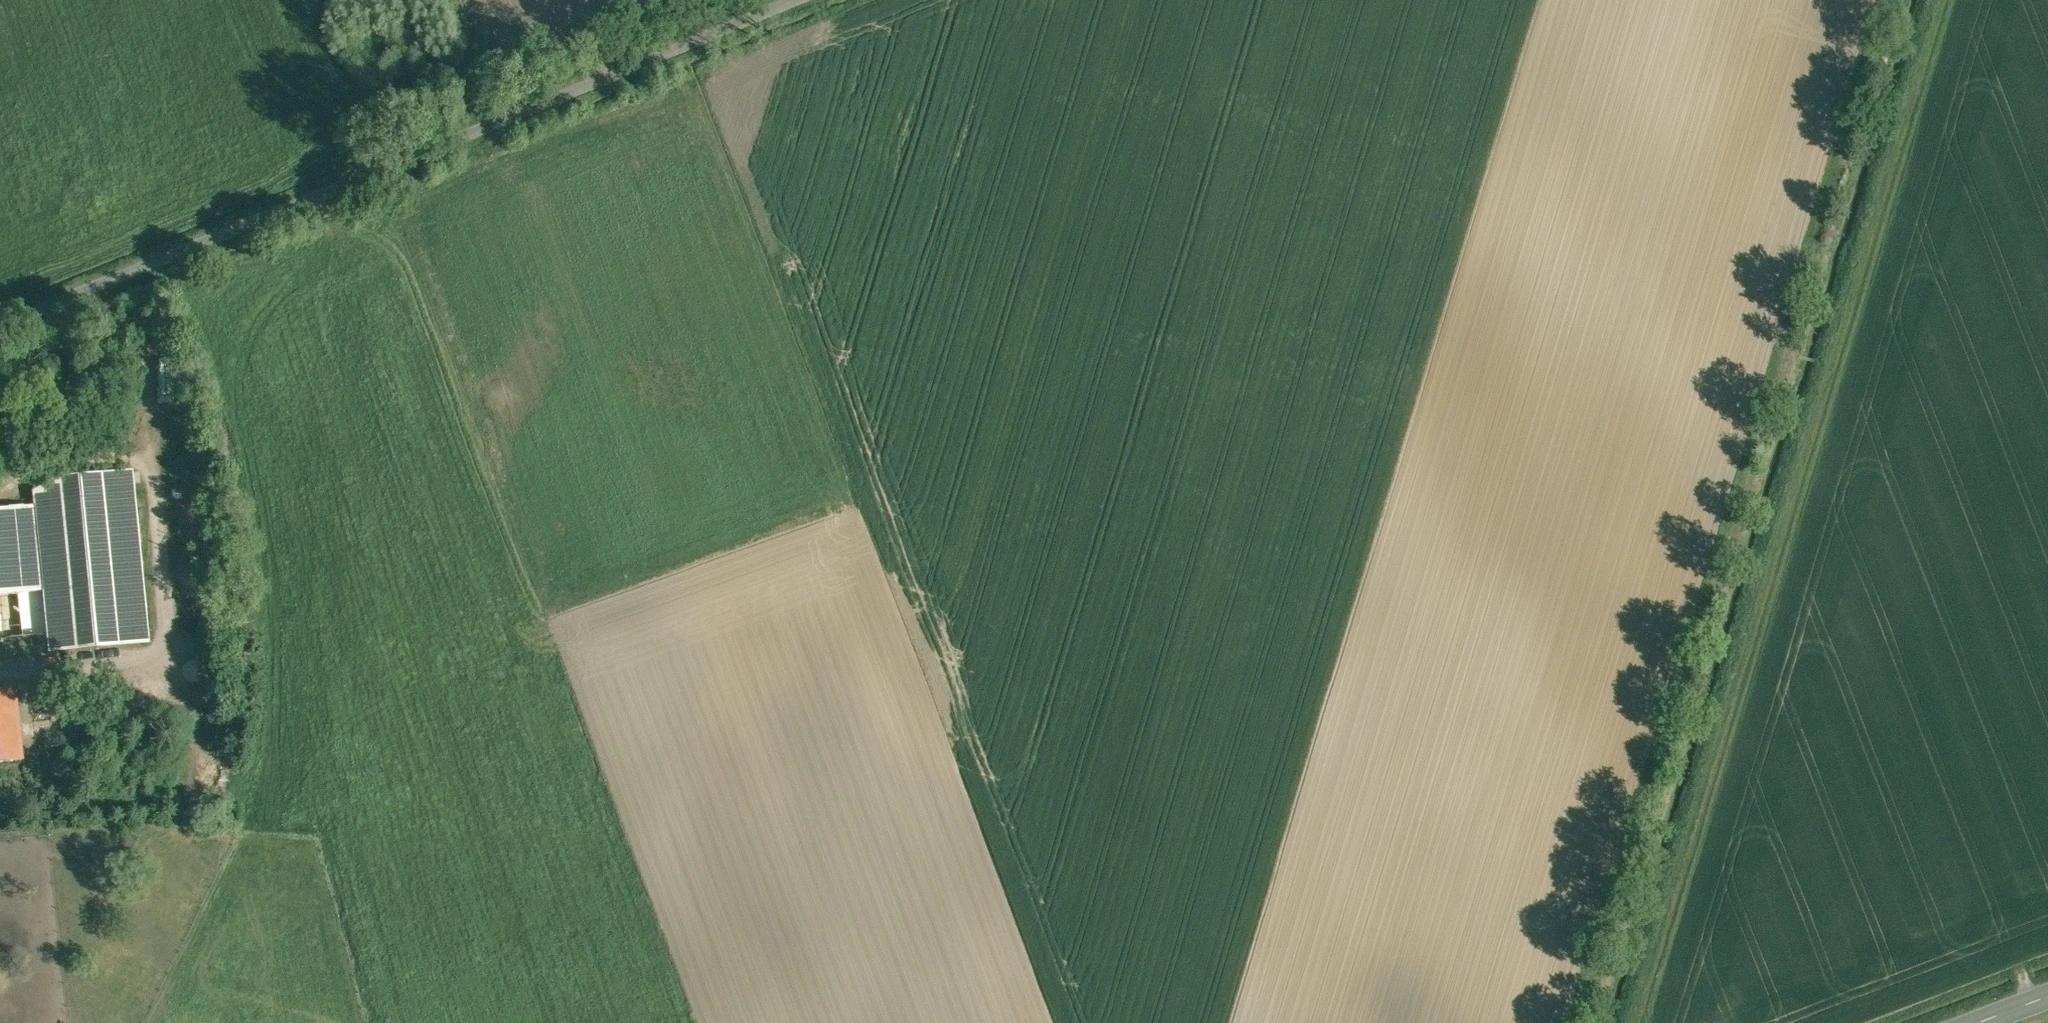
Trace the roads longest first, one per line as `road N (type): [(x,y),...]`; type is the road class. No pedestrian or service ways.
road 1 (unclassified): [(806,0),(0,328)]

